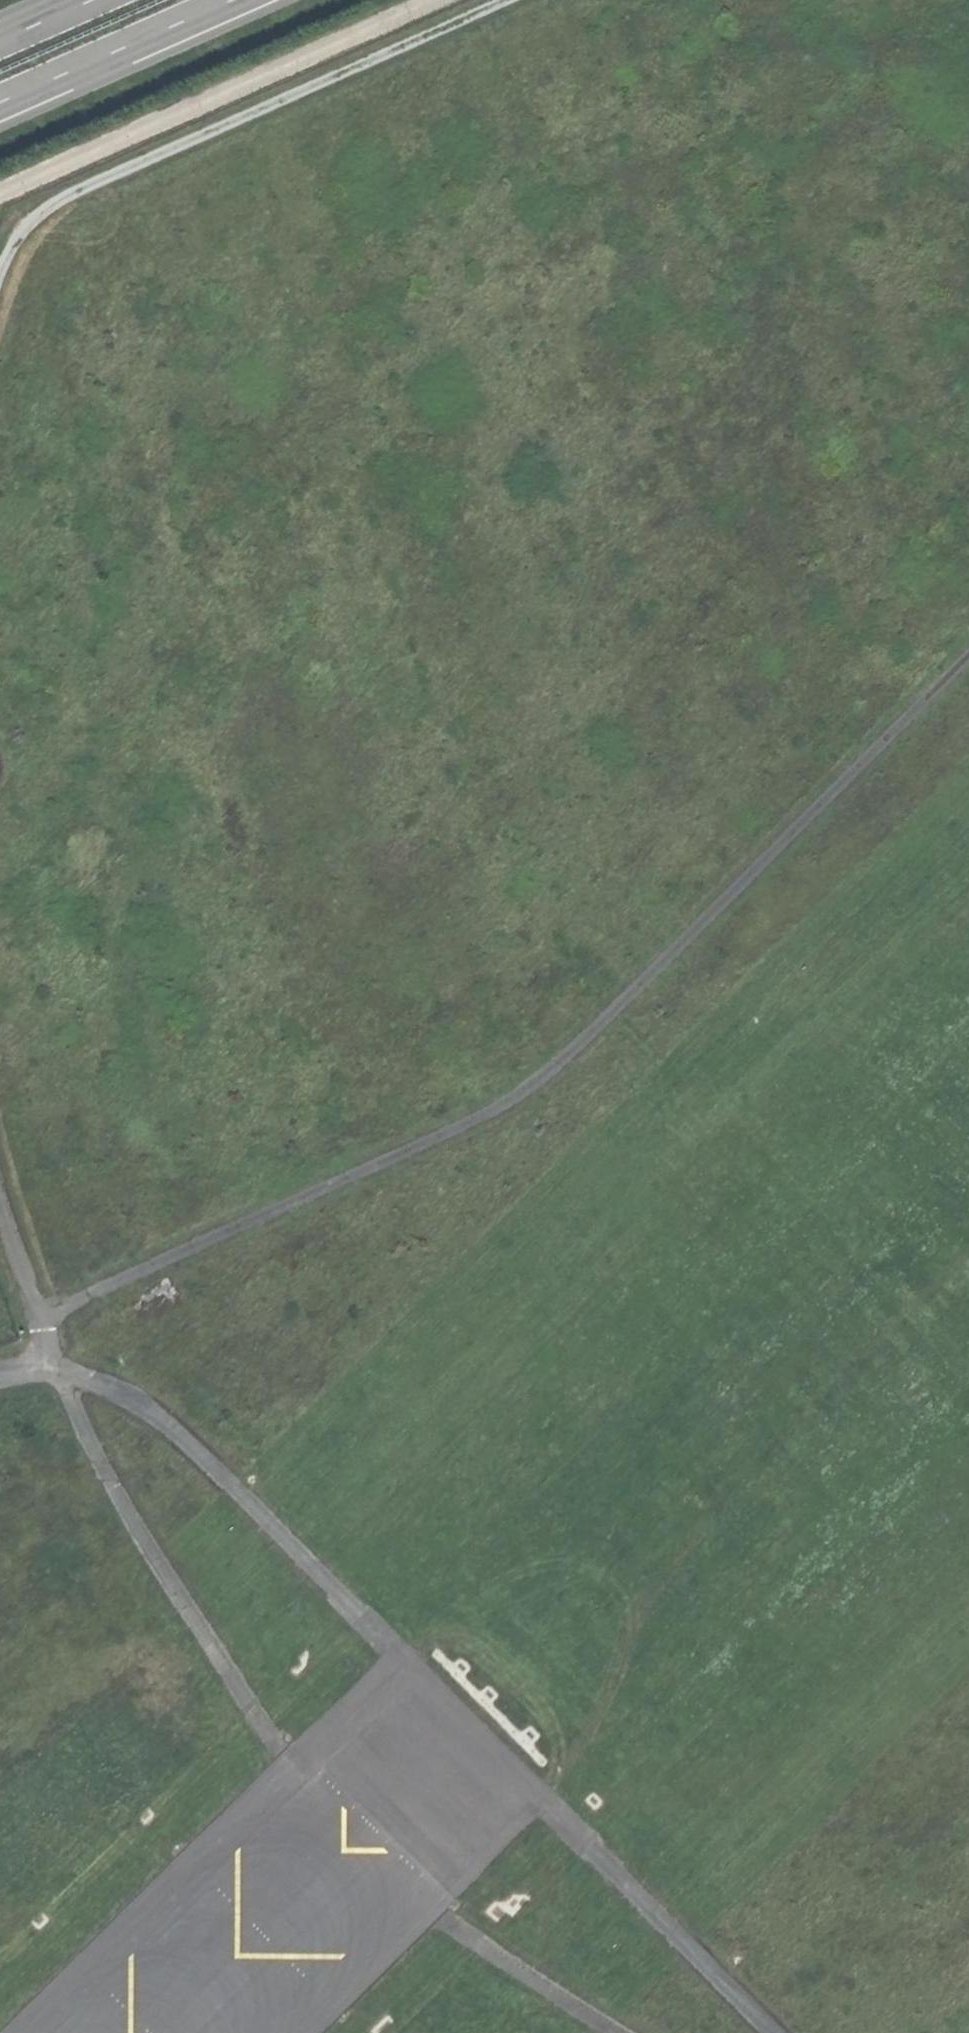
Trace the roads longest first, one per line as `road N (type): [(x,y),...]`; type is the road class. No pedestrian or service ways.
road 1 (unclassified): [(0,196),(448,0)]
road 2 (trunk): [(0,103),(235,0)]

